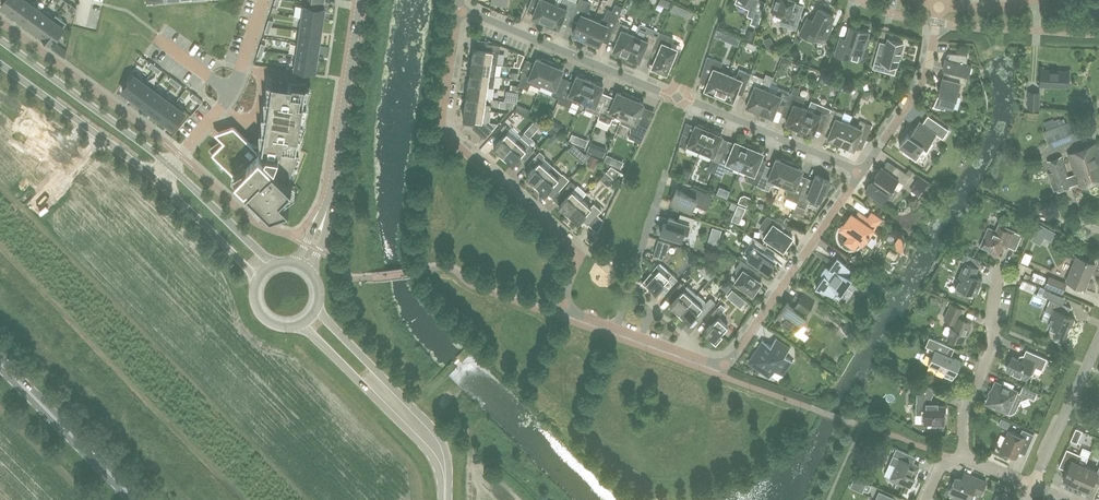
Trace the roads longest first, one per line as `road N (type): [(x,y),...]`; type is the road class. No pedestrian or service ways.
road 1 (residential): [(861,173),(460,9)]
road 2 (residential): [(616,329),(560,307),(579,255),(446,134),(441,120),(460,9)]
road 3 (residential): [(861,173),(725,367),(616,329)]
road 4 (unclassified): [(302,266),(332,189),(359,0)]
road 5 (tertiary): [(444,489),(436,433),(318,307)]
road 6 (tertiary): [(299,326),(423,445),(444,489)]
road 7 (tertiary): [(171,167),(0,40)]
road 8 (tertiary): [(0,64),(157,181)]
road 9 (residential): [(263,0),(236,80),(171,167)]
road 10 (primary): [(136,499),(0,363)]
road 11 (residential): [(938,5),(925,76),(861,173)]
road 12 (residential): [(965,454),(963,415),(992,346),(996,273)]
road 13 (residential): [(1032,487),(1098,336)]
road 14 (residential): [(616,329),(663,172)]
road 15 (tertiary): [(275,264),(171,167)]
road 16 (tertiary): [(157,181),(257,282)]

